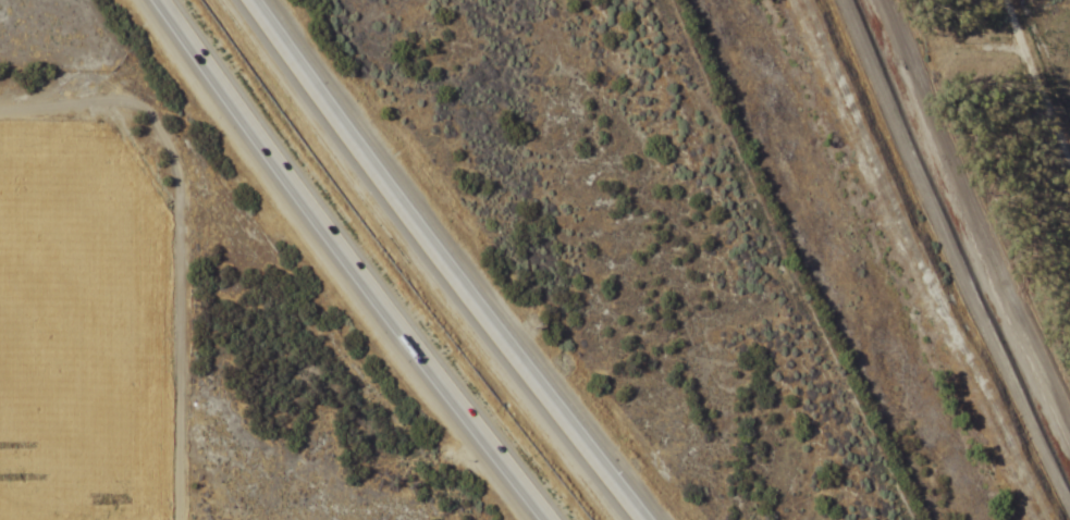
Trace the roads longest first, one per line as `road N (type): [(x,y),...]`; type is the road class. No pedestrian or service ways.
road 1 (motorway): [(647,519),(257,0)]
road 2 (motorway): [(158,0),(545,519)]

